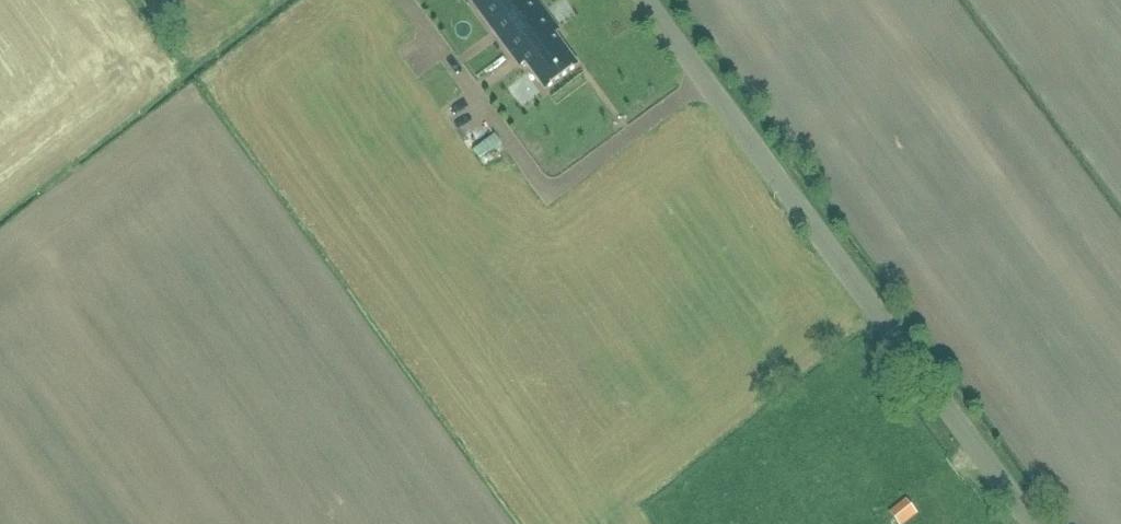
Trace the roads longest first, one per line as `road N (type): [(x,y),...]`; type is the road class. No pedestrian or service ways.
road 1 (unclassified): [(1033,523),(645,0)]

